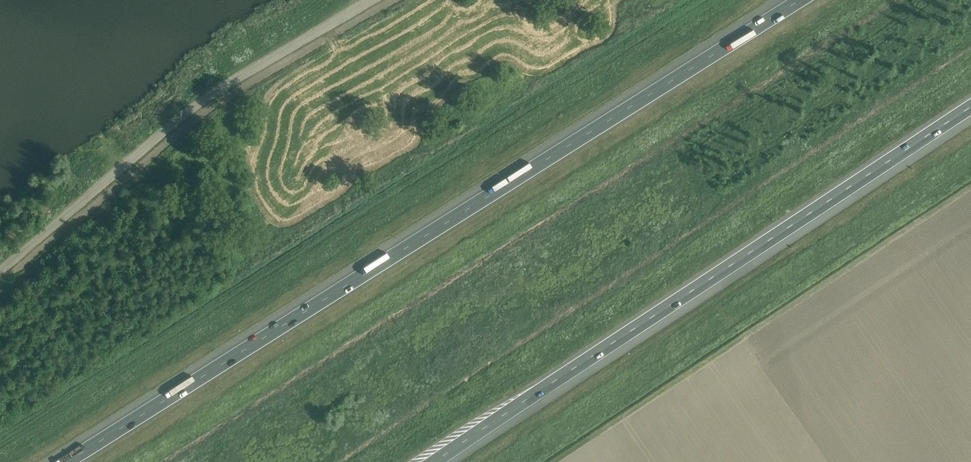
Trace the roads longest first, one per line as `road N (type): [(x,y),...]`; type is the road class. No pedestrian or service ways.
road 1 (motorway): [(784,0),(62,461)]
road 2 (motorway): [(432,461),(970,106)]
road 3 (tertiary): [(0,271),(198,105),(373,0)]

